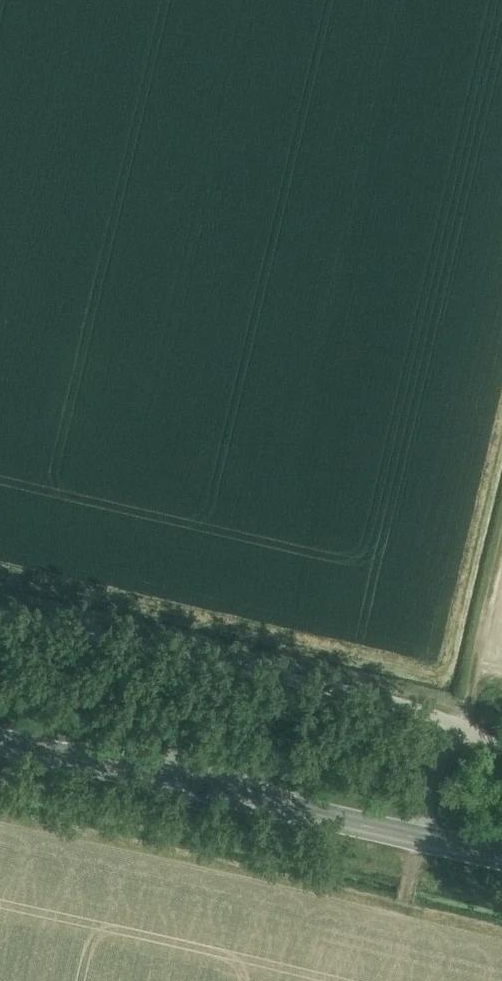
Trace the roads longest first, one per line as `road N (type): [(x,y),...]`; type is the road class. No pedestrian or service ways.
road 1 (unclassified): [(0,613),(401,705),(501,747)]
road 2 (track): [(501,933),(0,815)]
road 3 (secondary): [(501,857),(0,742)]
road 4 (track): [(501,421),(443,676),(249,631)]
road 5 (track): [(249,631),(0,573)]
road 6 (track): [(401,932),(456,724)]
road 7 (track): [(501,539),(471,695),(456,724)]

